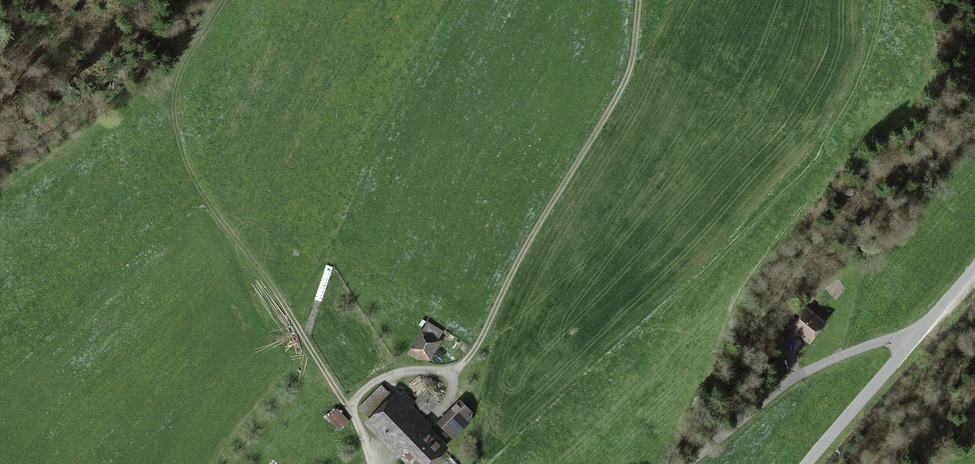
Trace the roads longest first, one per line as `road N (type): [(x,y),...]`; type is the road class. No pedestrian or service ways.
road 1 (track): [(226,0),(179,75),(174,111),(184,158),(351,408)]
road 2 (track): [(451,372),(481,344),(530,239),(631,78),(638,12)]
road 3 (unclassified): [(689,463),(808,370),(914,337)]
road 4 (tertiary): [(914,337),(807,463)]
road 5 (track): [(365,442),(351,408),(360,393),(401,372),(451,372)]

